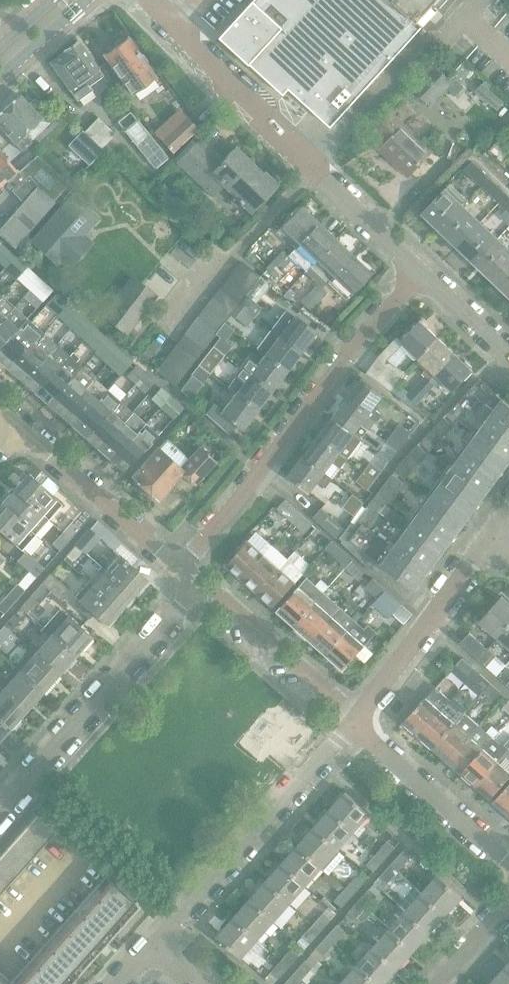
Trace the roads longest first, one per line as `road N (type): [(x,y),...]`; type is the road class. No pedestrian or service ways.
road 1 (residential): [(180,566),(419,274)]
road 2 (residential): [(151,942),(357,723)]
road 3 (residential): [(0,802),(196,581)]
road 4 (residential): [(357,723),(493,532)]
road 5 (residential): [(309,163),(406,57),(443,35),(473,0)]
road 6 (residential): [(309,163),(151,0)]
road 7 (residential): [(357,723),(196,581)]
road 8 (residential): [(180,566),(20,428)]
road 9 (residential): [(508,860),(357,723)]
road 10 (residential): [(419,274),(309,163)]
road 11 (residential): [(508,354),(419,274)]

